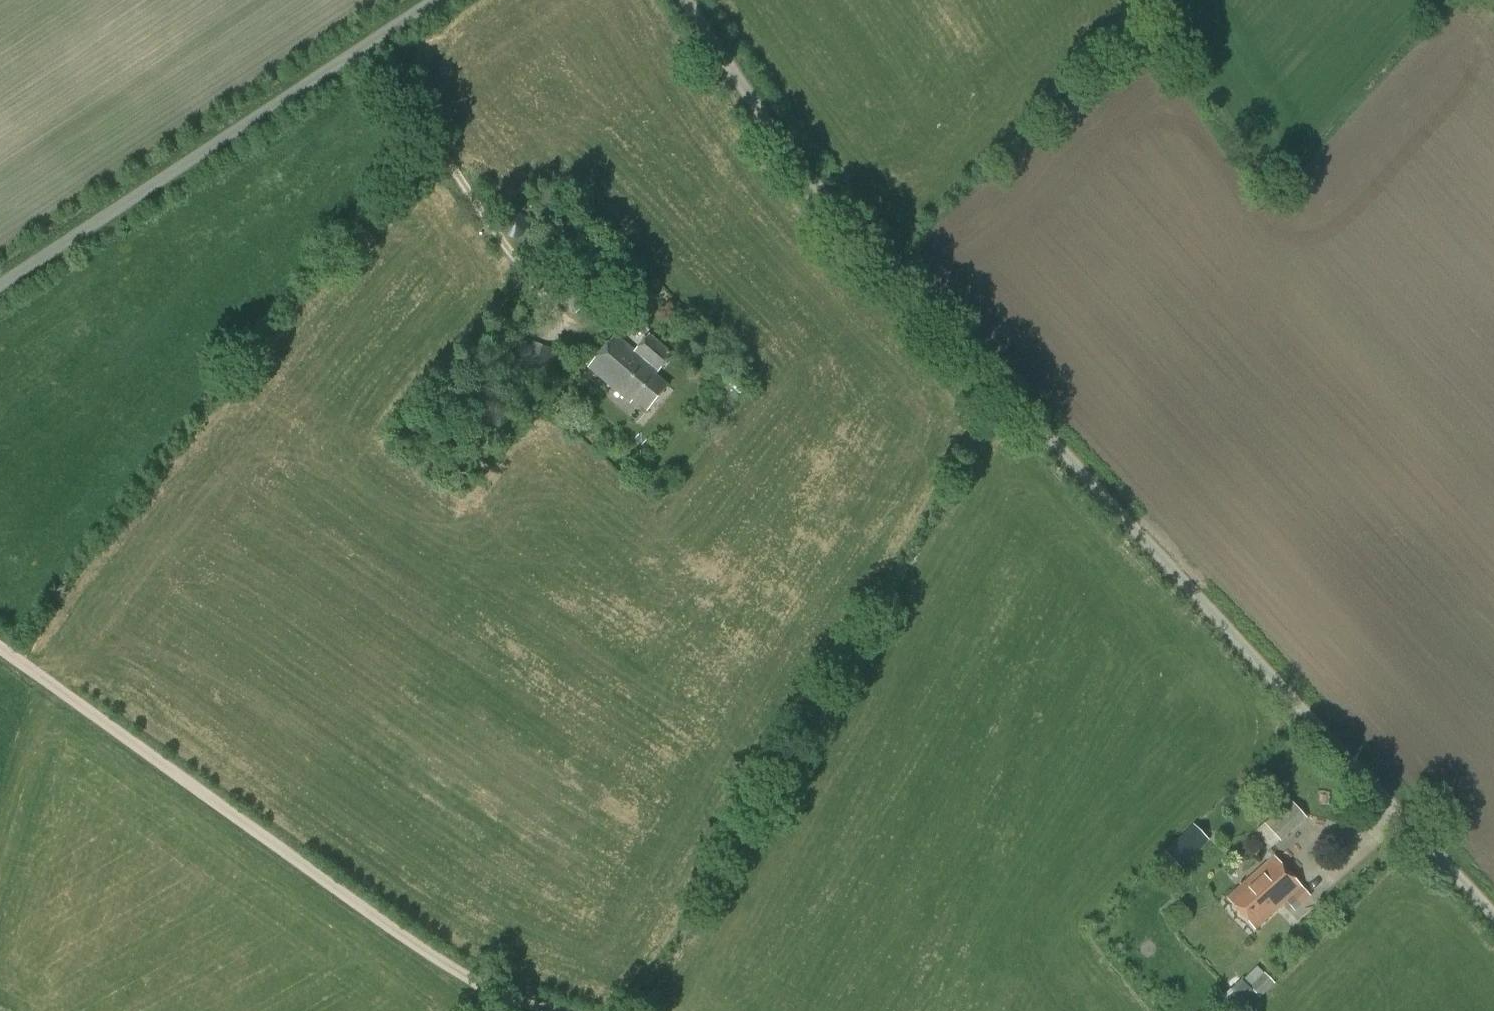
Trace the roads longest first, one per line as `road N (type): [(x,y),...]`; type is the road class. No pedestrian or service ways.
road 1 (unclassified): [(1493,923),(813,184),(751,109),(684,0)]
road 2 (unclassified): [(0,285),(126,212),(441,0)]

